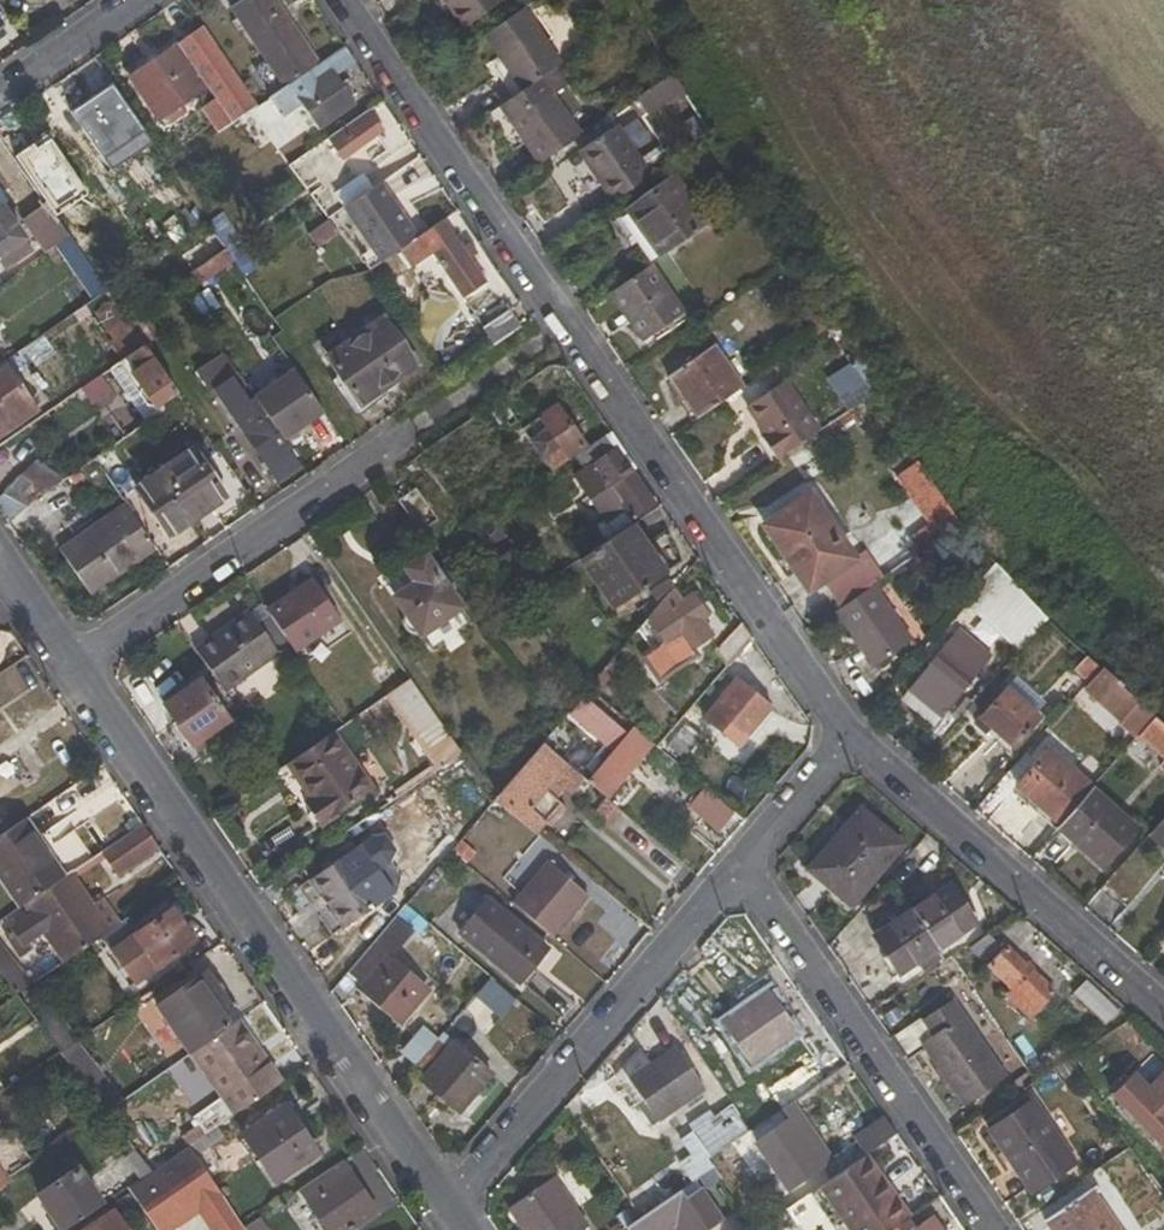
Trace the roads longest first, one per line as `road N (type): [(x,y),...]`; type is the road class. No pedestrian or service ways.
road 1 (residential): [(846,739),(339,0)]
road 2 (residential): [(80,664),(453,1211)]
road 3 (residential): [(739,864),(453,1211)]
road 4 (residential): [(739,864),(991,1229)]
road 5 (residential): [(1163,1012),(846,739)]
road 6 (residential): [(416,428),(80,664)]
road 7 (residential): [(846,739),(739,864)]
road 8 (residential): [(130,0),(0,91)]
road 9 (residential): [(0,550),(80,664)]

